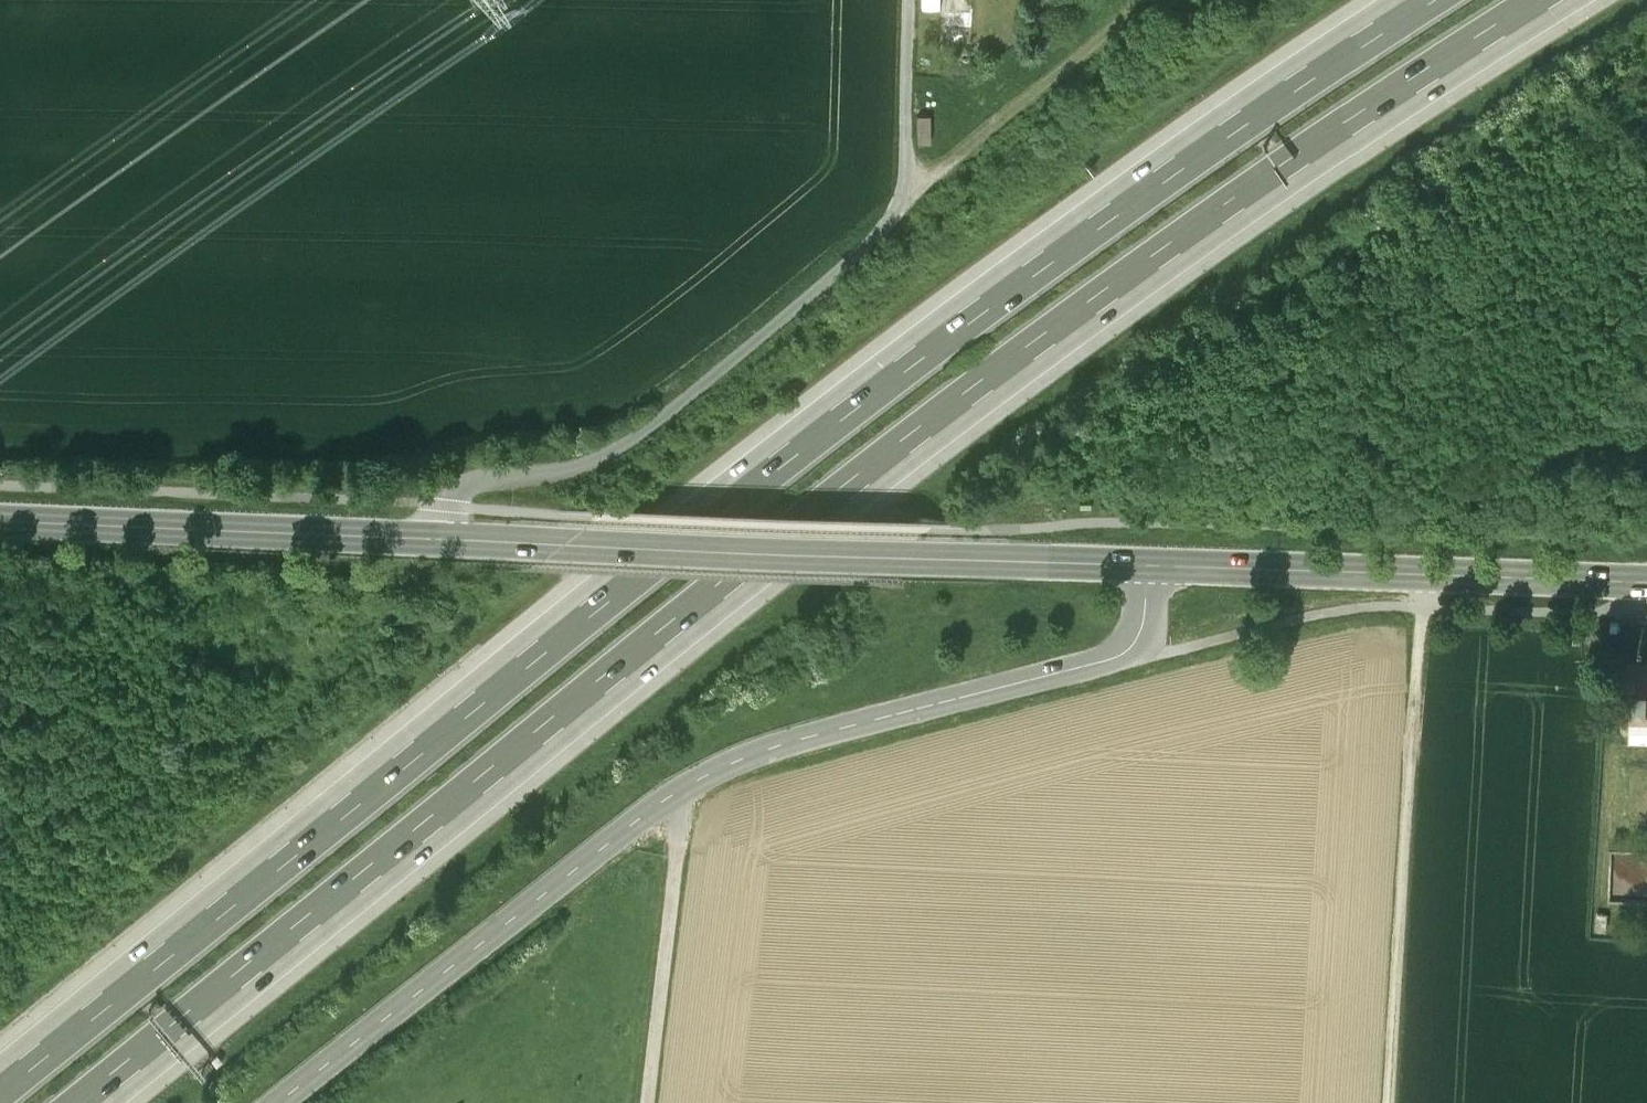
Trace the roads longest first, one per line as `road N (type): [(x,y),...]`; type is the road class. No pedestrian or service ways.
road 1 (motorway): [(105,1102),(1020,374),(1232,217),(1566,0)]
road 2 (motorway): [(1409,0),(1176,157),(700,515),(0,1079)]
road 3 (unclassified): [(1148,564),(1140,631),(1126,652),(783,741),(674,786),(276,1102)]
road 4 (secondary): [(343,533),(1148,564)]
road 5 (track): [(1388,1102),(1422,574)]
road 6 (secondary): [(1148,564),(1646,582)]
road 7 (track): [(1184,0),(901,205)]
road 8 (secondary): [(343,533),(0,520)]
road 9 (track): [(674,786),(679,817),(646,1102)]

